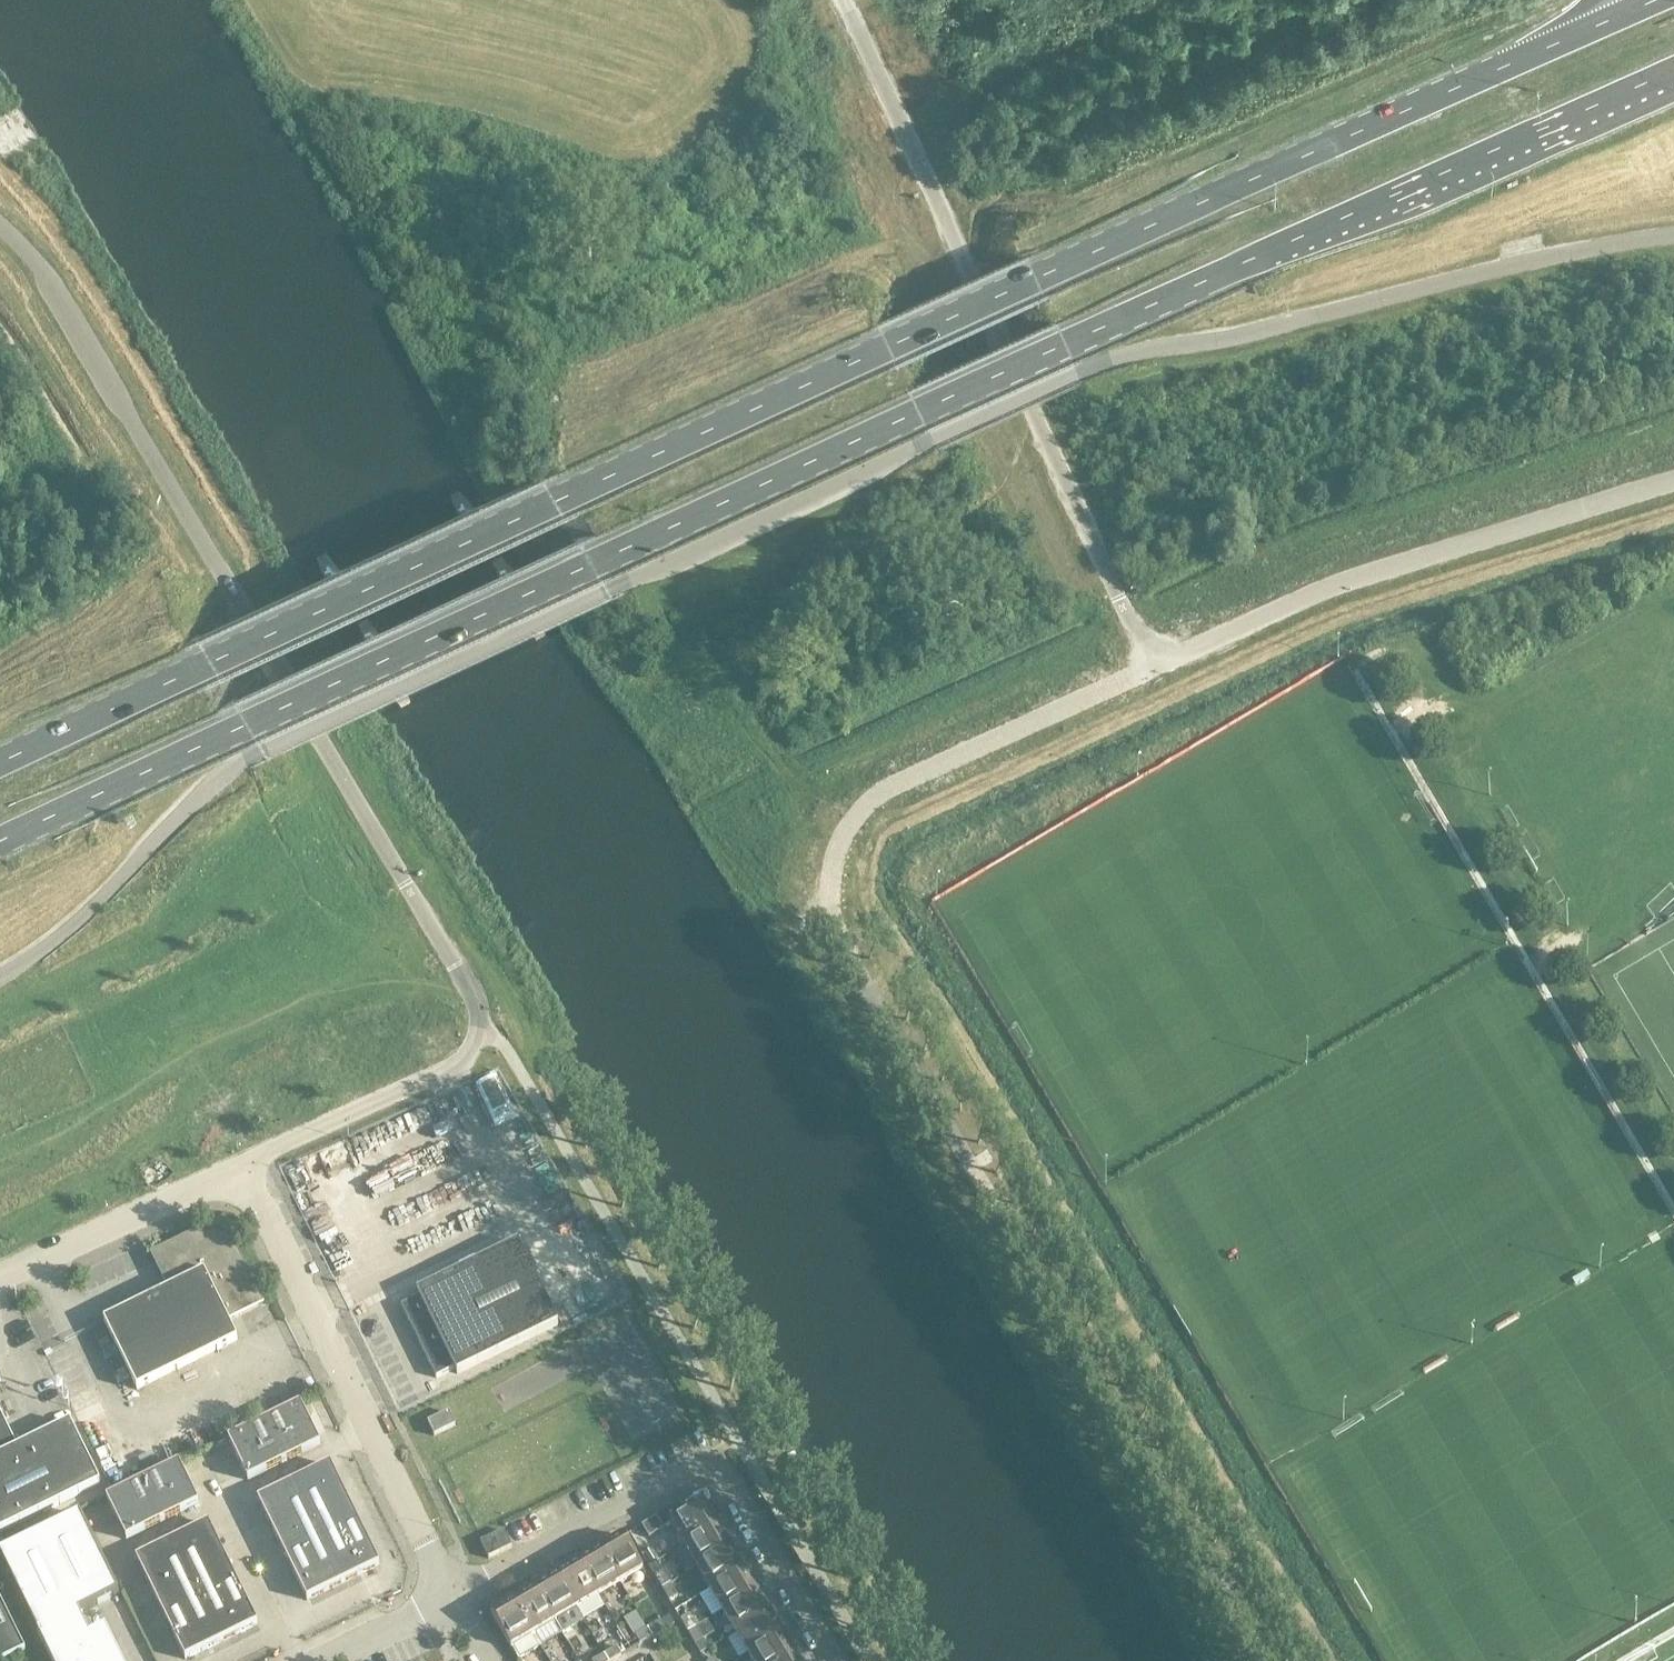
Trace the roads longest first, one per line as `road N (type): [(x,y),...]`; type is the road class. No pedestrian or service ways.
road 1 (unclassified): [(0,974),(99,902),(239,761),(1104,361),(1673,236)]
road 2 (trunk): [(0,844),(233,728),(1273,249),(1673,75)]
road 3 (trunk): [(1620,15),(0,758)]
road 4 (unclassified): [(483,1032),(480,1007),(244,602),(108,381),(0,227)]
road 5 (unclassified): [(1152,668),(845,0)]
road 6 (unclassified): [(1673,480),(1327,587),(1152,668)]
road 7 (unclassified): [(831,1660),(711,1463),(451,1590)]
road 8 (unclassified): [(848,958),(829,892),(835,855),(861,809),(906,778),(1152,668)]
road 9 (unclassified): [(451,1590),(243,1163)]
road 10 (unclassified): [(483,1032),(470,1059),(243,1163)]
road 11 (unclassified): [(243,1163),(0,1274)]
road 12 (unclassified): [(308,1660),(451,1590)]

